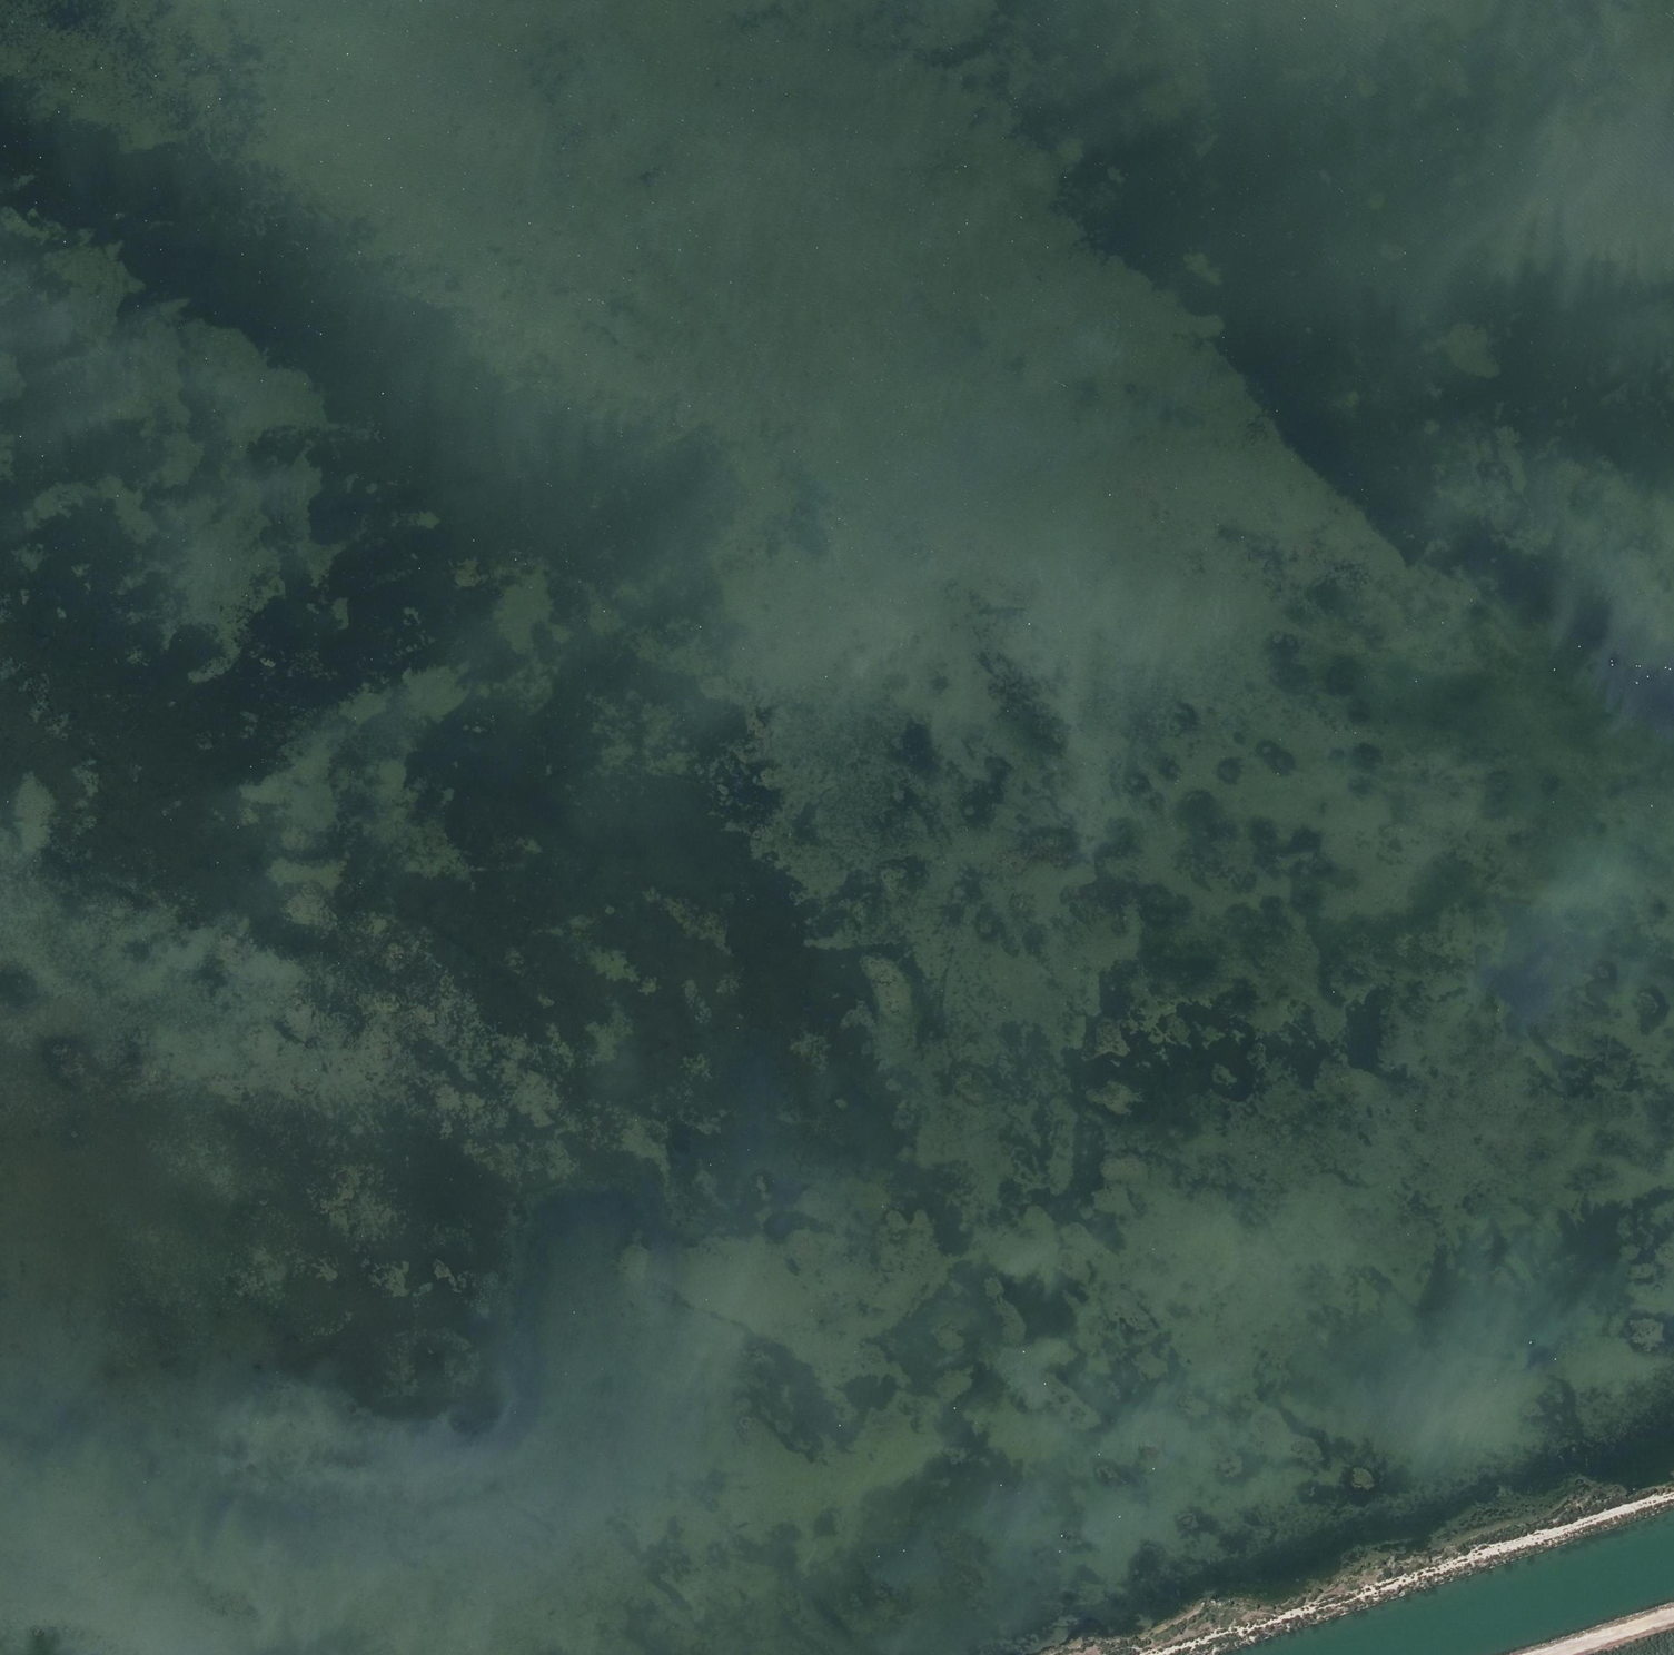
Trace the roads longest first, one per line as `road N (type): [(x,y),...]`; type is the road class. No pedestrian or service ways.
road 1 (track): [(1673,1614),(1546,1654)]

